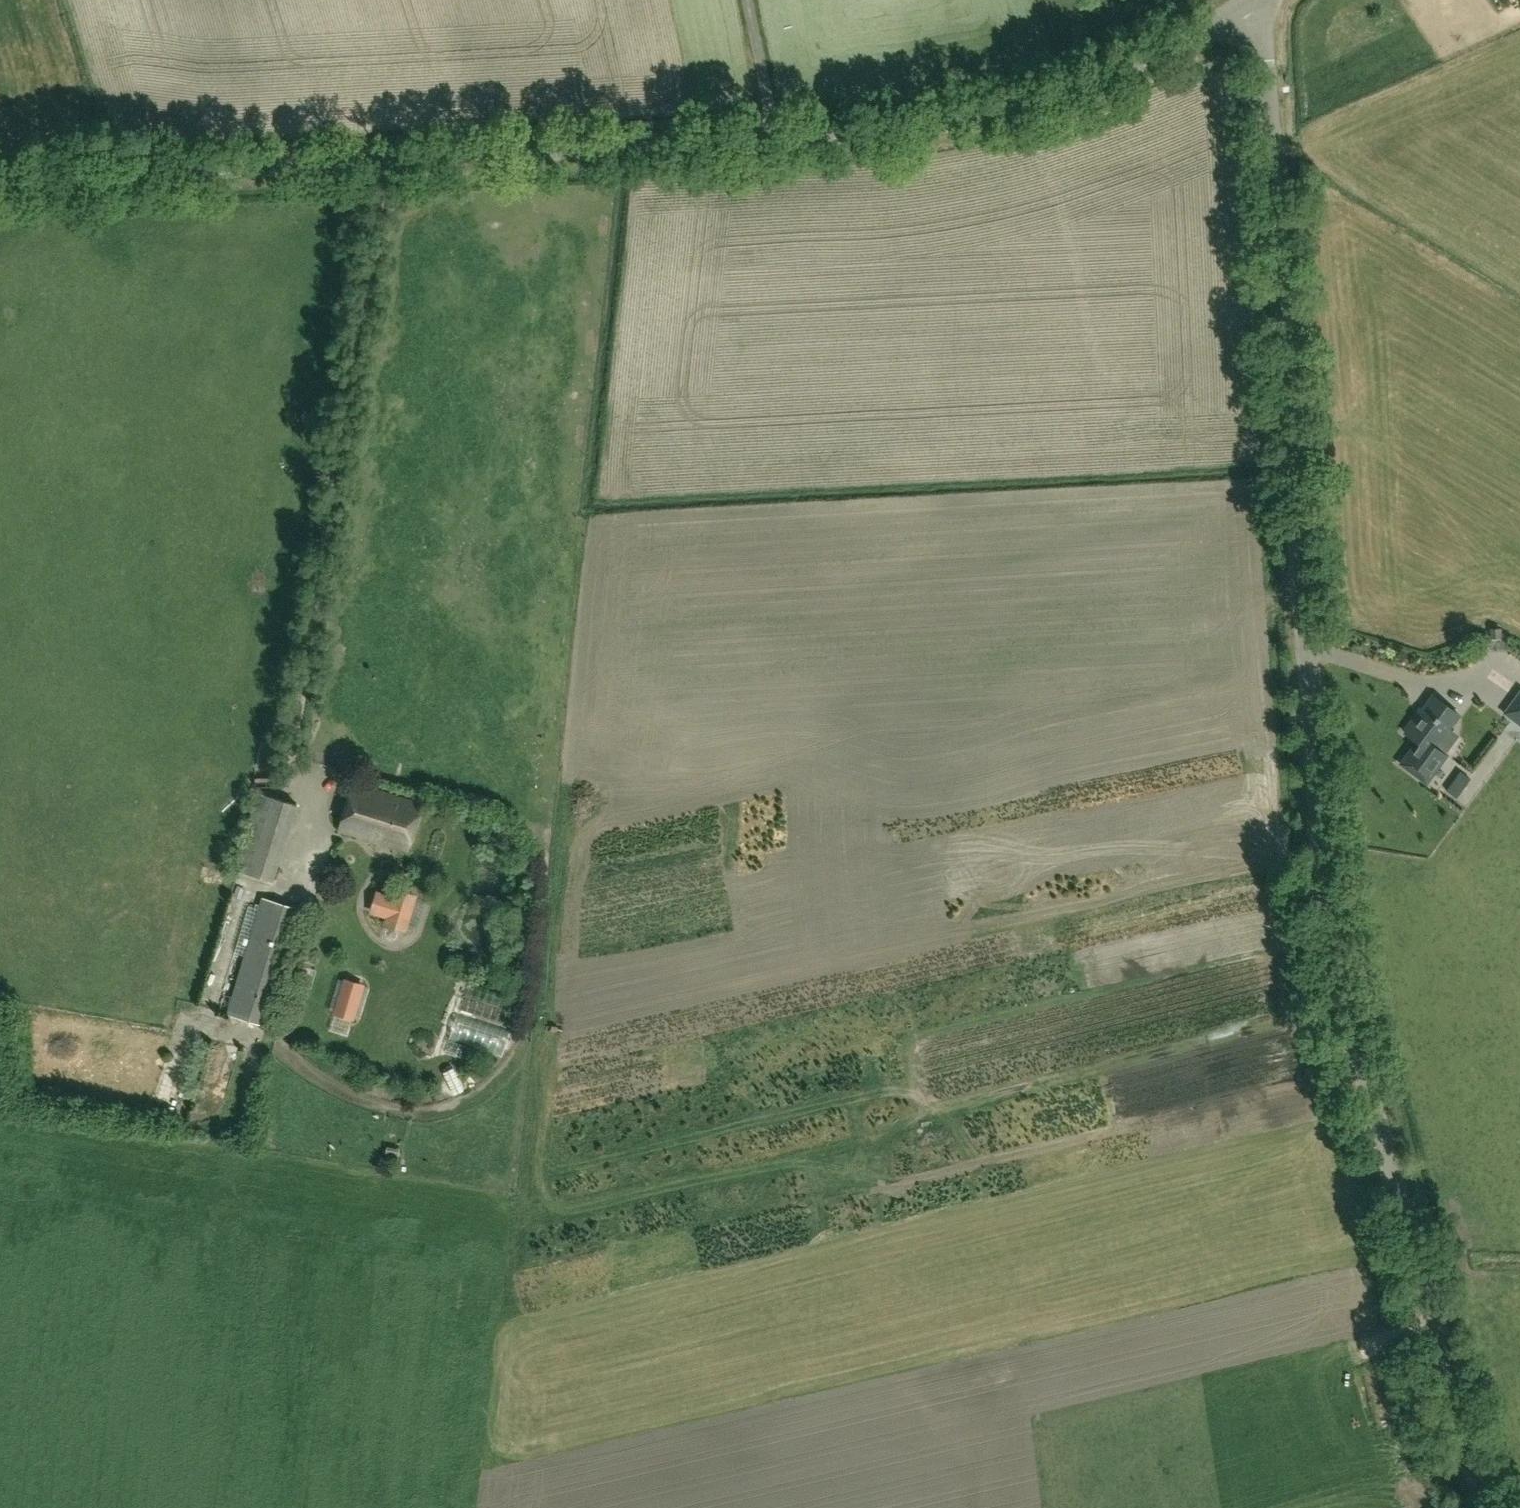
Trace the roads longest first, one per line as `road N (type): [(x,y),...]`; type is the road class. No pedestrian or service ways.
road 1 (unclassified): [(1487,1507),(1341,1005),(1318,823),(1264,0)]
road 2 (tertiary): [(0,182),(922,126),(1096,84),(1261,0)]

